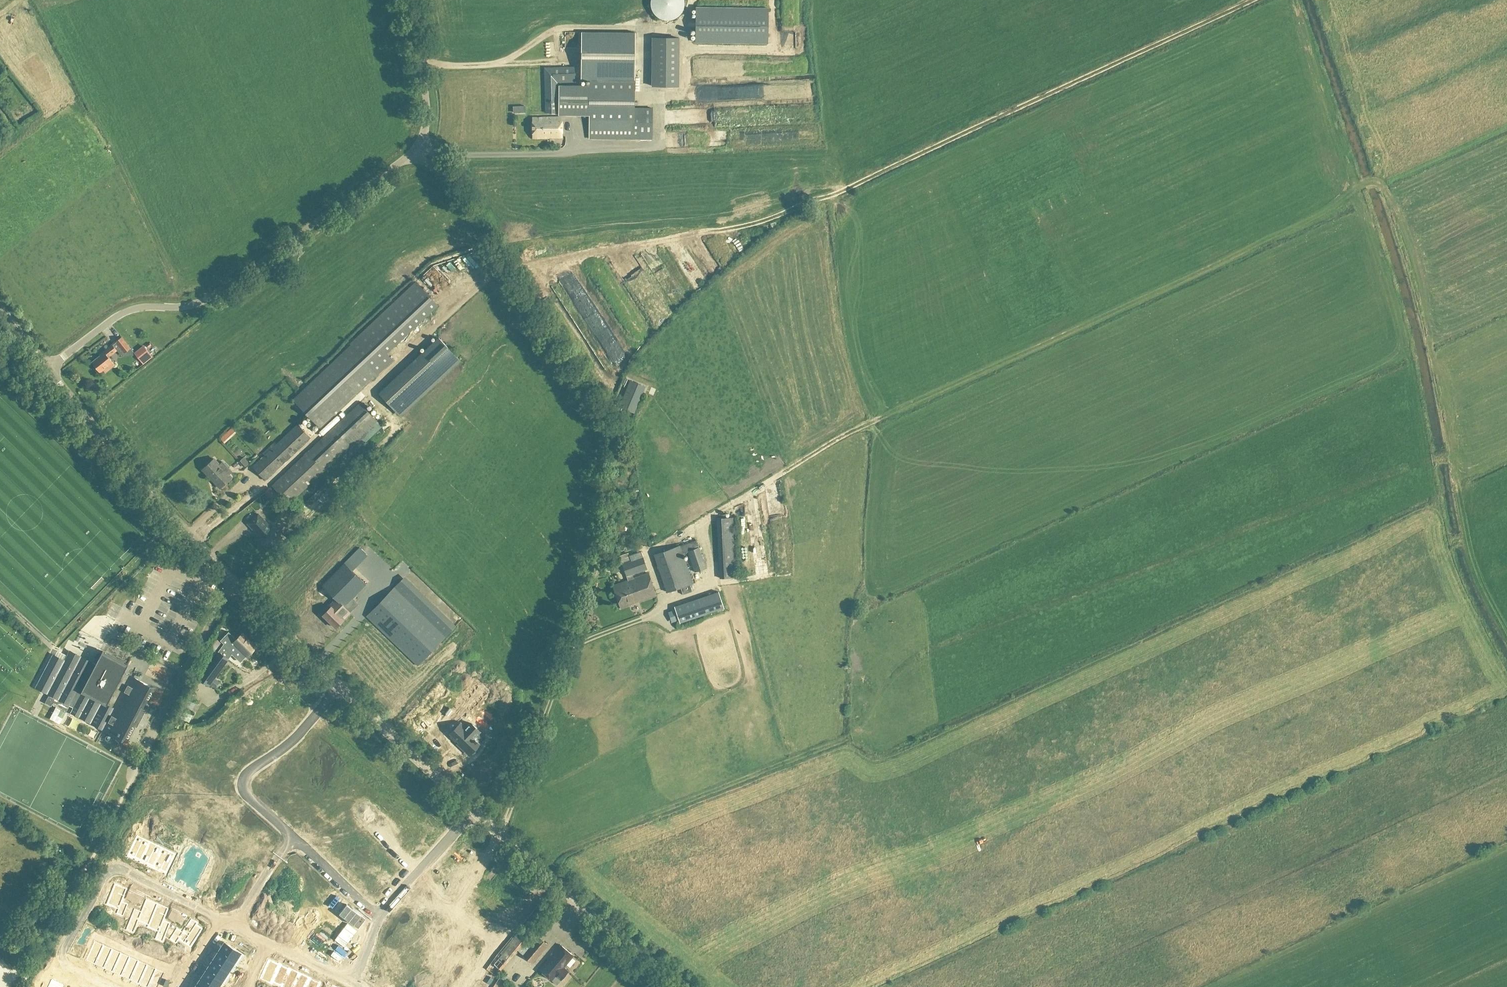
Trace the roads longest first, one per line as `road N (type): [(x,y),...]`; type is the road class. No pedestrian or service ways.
road 1 (track): [(1451,453),(927,649),(900,668),(853,736),(559,852),(543,868)]
road 2 (unclassified): [(45,368),(129,310),(206,299),(416,150),(427,113),(411,0)]
road 3 (track): [(416,150),(449,174),(603,430),(610,506),(571,652)]
road 4 (tertiary): [(230,582),(45,368)]
road 5 (residential): [(163,893),(126,870),(109,873),(63,949),(69,966),(111,986)]
road 6 (residential): [(337,687),(303,728),(244,776),(245,797),(294,836)]
road 7 (unclassified): [(571,652),(502,833)]
road 8 (unclassified): [(150,749),(230,582)]
road 9 (tertiary): [(473,809),(337,687)]
road 10 (tertiary): [(684,986),(555,878)]
road 11 (residential): [(163,893),(187,840),(217,854),(192,908)]
road 12 (tertiary): [(337,687),(230,582)]
road 13 (residential): [(473,809),(378,913)]
road 14 (residential): [(470,986),(500,938),(555,878)]
road 15 (residential): [(352,982),(233,927)]

